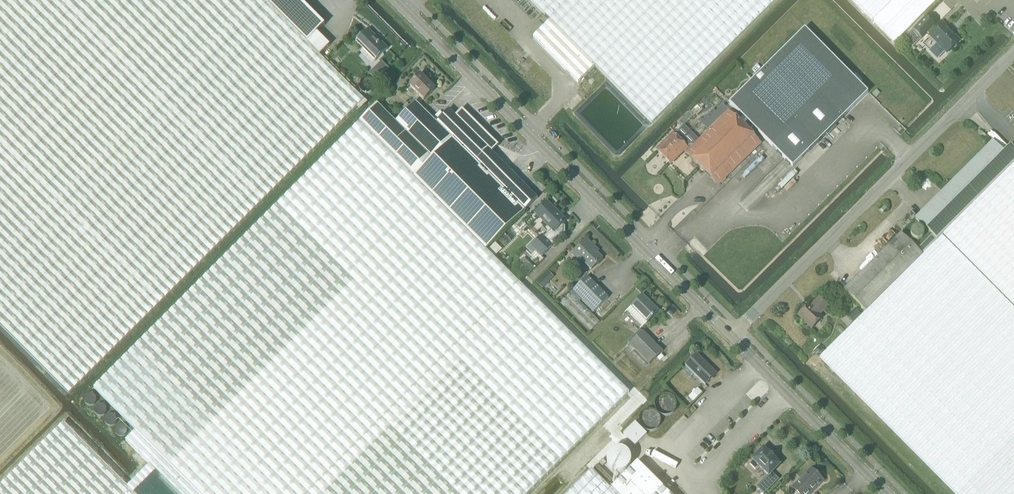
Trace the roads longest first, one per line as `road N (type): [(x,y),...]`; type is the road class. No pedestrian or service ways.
road 1 (tertiary): [(730,335),(396,0)]
road 2 (unclassified): [(730,335),(1013,53)]
road 3 (tertiary): [(888,493),(730,335)]

